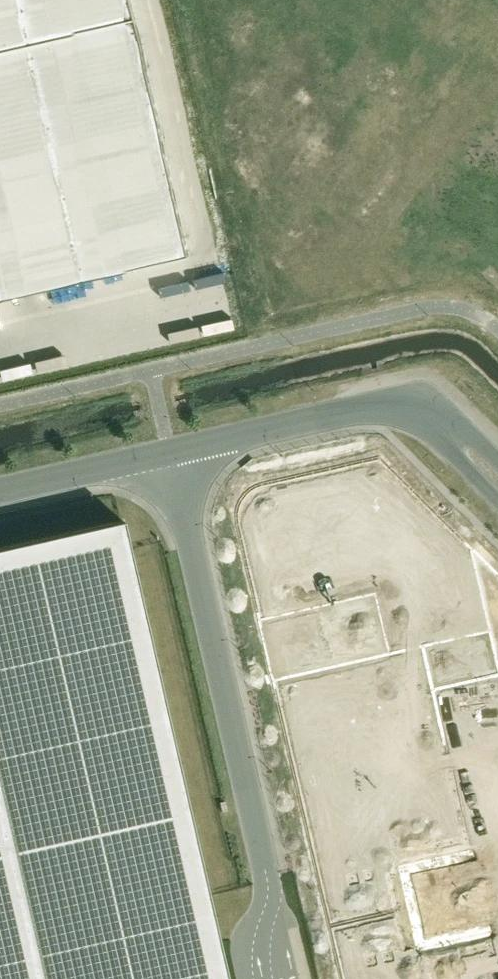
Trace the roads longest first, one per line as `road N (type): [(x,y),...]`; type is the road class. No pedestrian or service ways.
road 1 (unclassified): [(169,453),(290,978)]
road 2 (unclassified): [(402,399),(169,453)]
road 3 (unclassified): [(169,453),(0,490)]
road 4 (unclassified): [(402,399),(497,502)]
road 5 (unclassified): [(497,460),(430,392),(402,399)]

